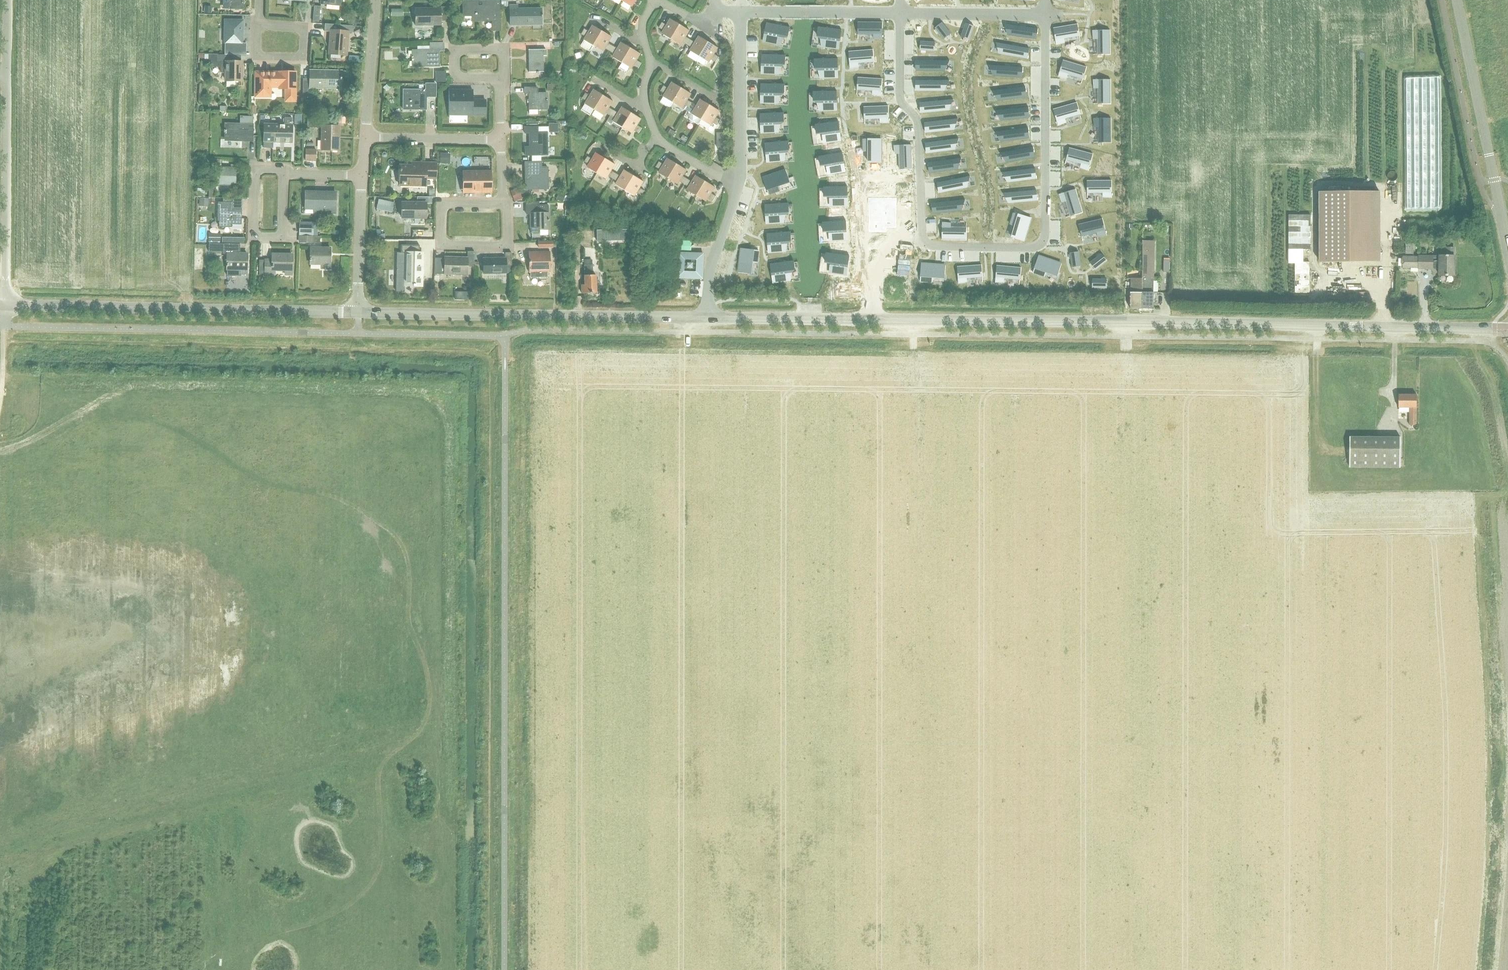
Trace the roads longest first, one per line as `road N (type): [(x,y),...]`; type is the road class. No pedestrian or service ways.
road 1 (unclassified): [(357,312),(1507,329)]
road 2 (unclassified): [(5,305),(357,312)]
road 3 (unclassified): [(1507,249),(1457,0)]
road 4 (unclassified): [(5,305),(7,75)]
road 5 (residential): [(365,139),(376,0)]
road 6 (residential): [(357,312),(361,176)]
road 7 (residential): [(365,139),(500,140)]
road 8 (residential): [(282,171),(255,167),(254,235),(281,236)]

